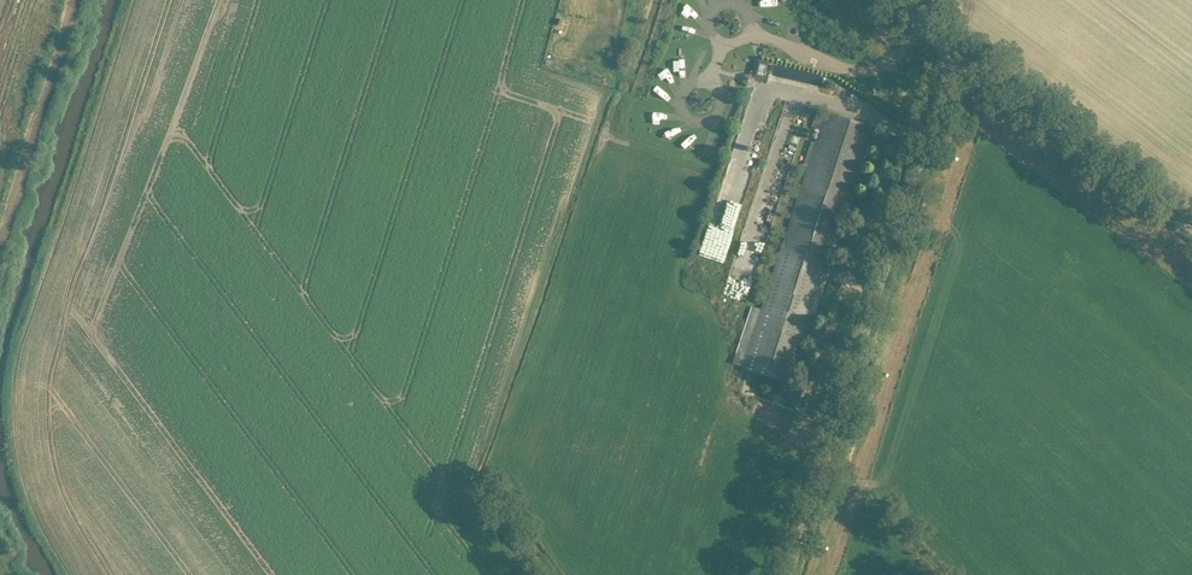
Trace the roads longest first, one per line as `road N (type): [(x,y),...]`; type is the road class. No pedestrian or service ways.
road 1 (unclassified): [(794,574),(960,54)]
road 2 (unclassified): [(1191,232),(960,54)]
road 3 (track): [(833,453),(947,574)]

